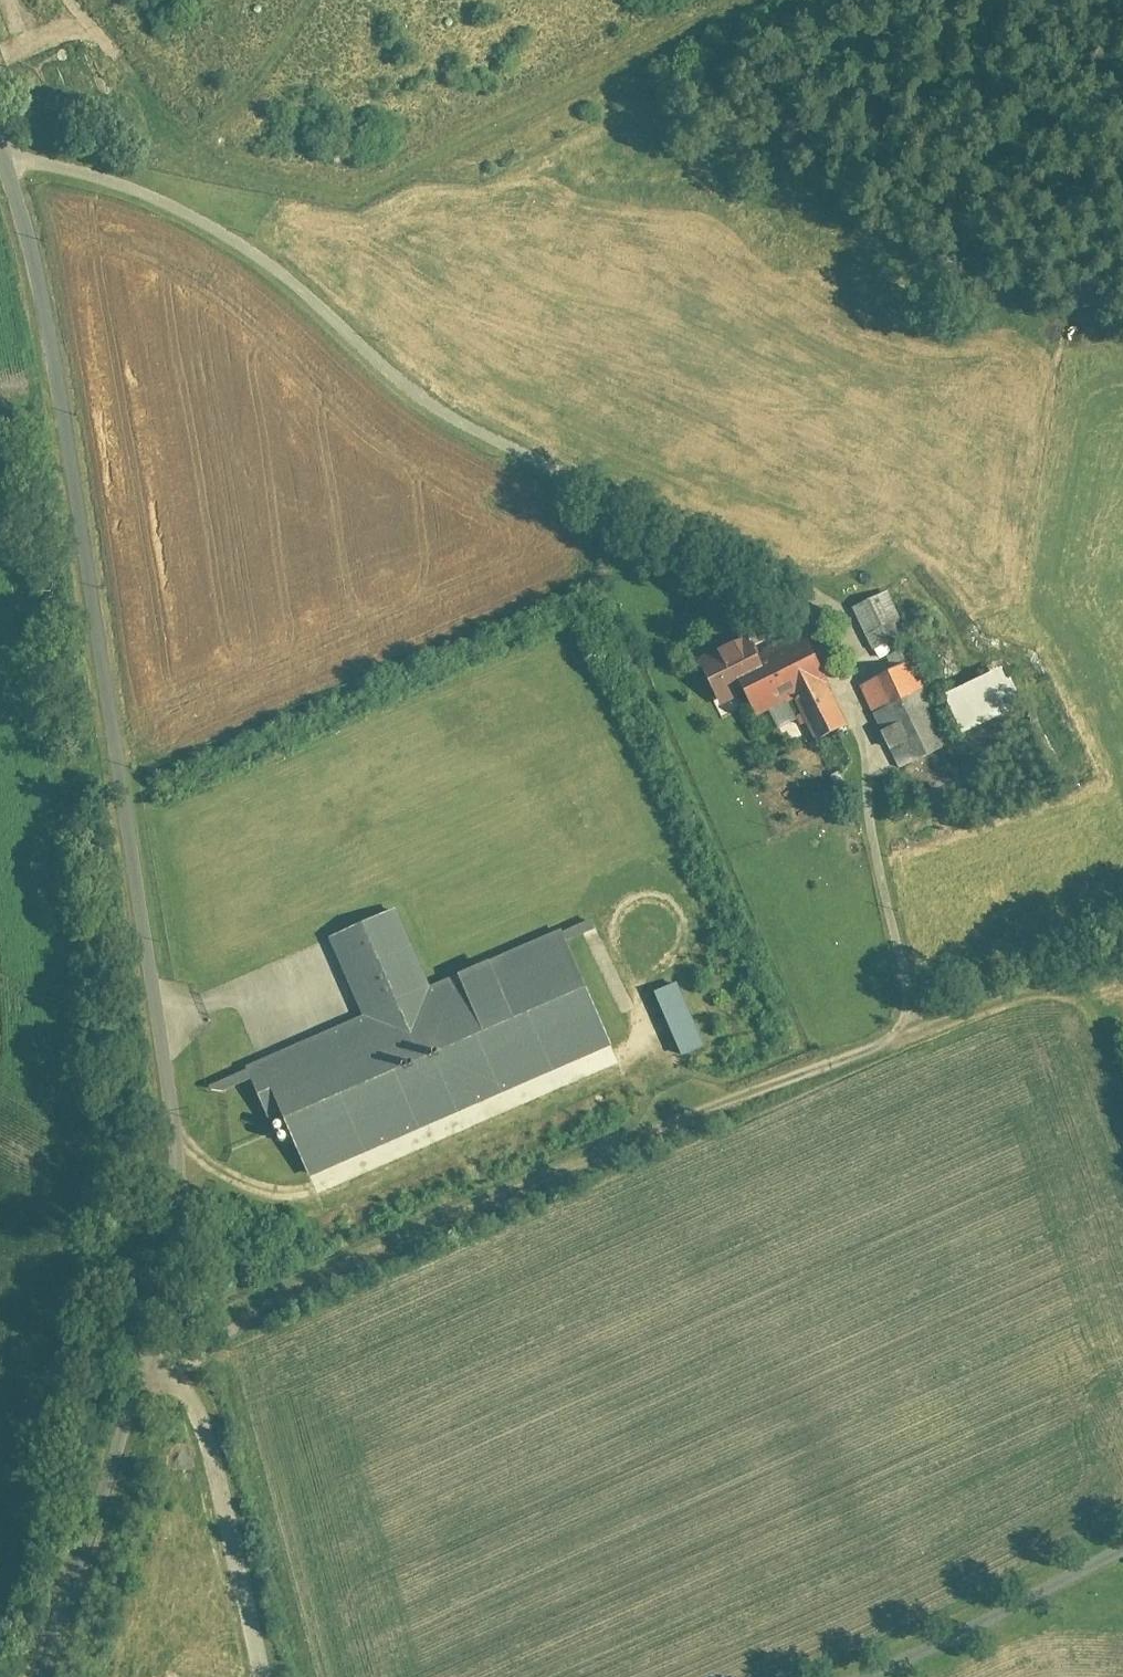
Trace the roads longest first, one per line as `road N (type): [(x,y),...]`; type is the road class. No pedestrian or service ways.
road 1 (track): [(143,1394),(190,1375),(289,1293),(889,1051),(911,1014),(912,975),(872,798),(873,748),(812,592),(578,489),(429,411),(283,277),(178,214),(4,158)]
road 2 (unclassified): [(38,1676),(143,1394),(182,1177),(54,342),(0,147)]
road 3 (track): [(266,1676),(216,1402),(190,1375)]
road 4 (track): [(853,1676),(1122,1552)]

